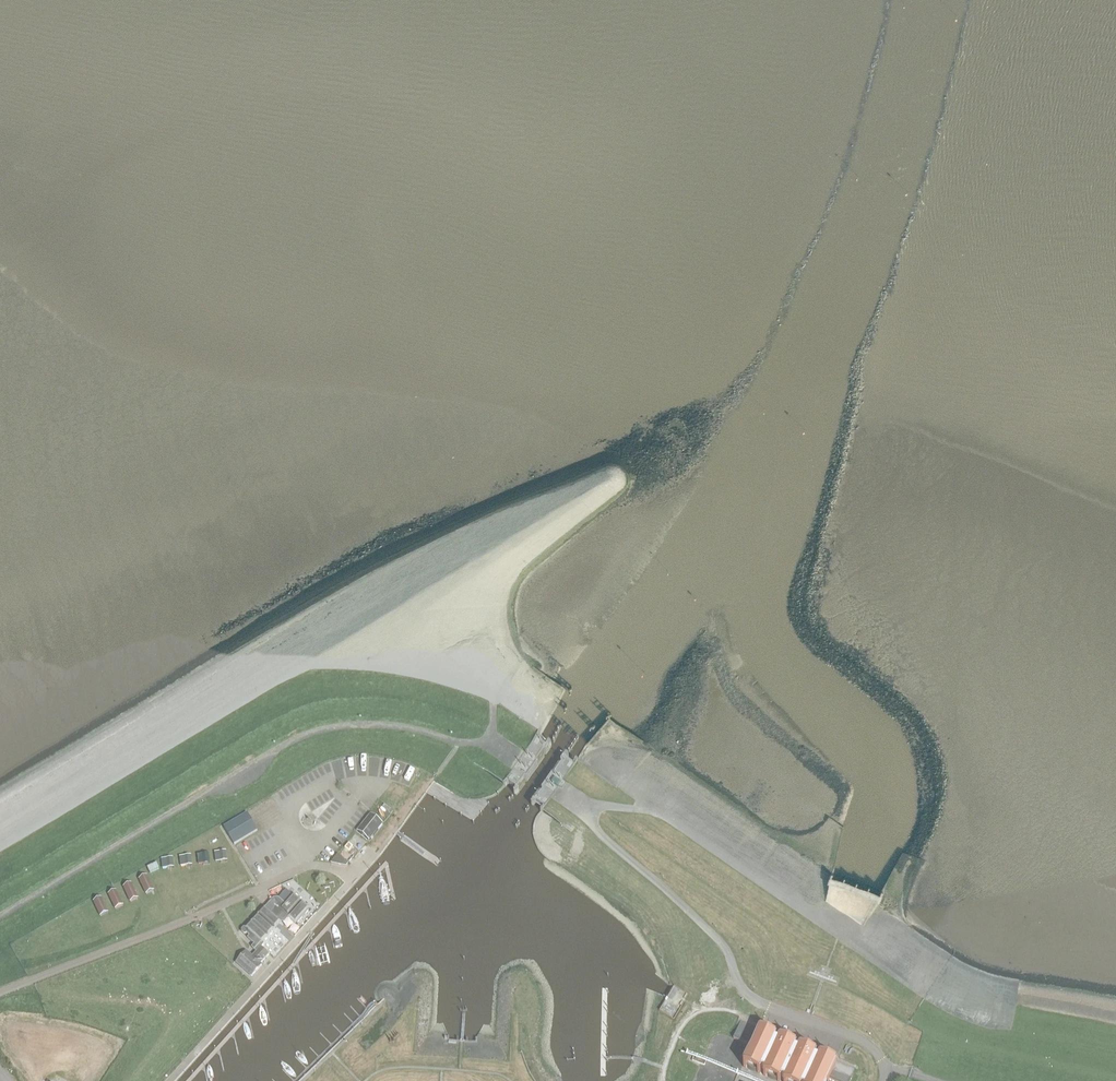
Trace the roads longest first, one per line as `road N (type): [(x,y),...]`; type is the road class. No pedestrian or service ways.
road 1 (unclassified): [(0,992),(309,866),(353,880)]

